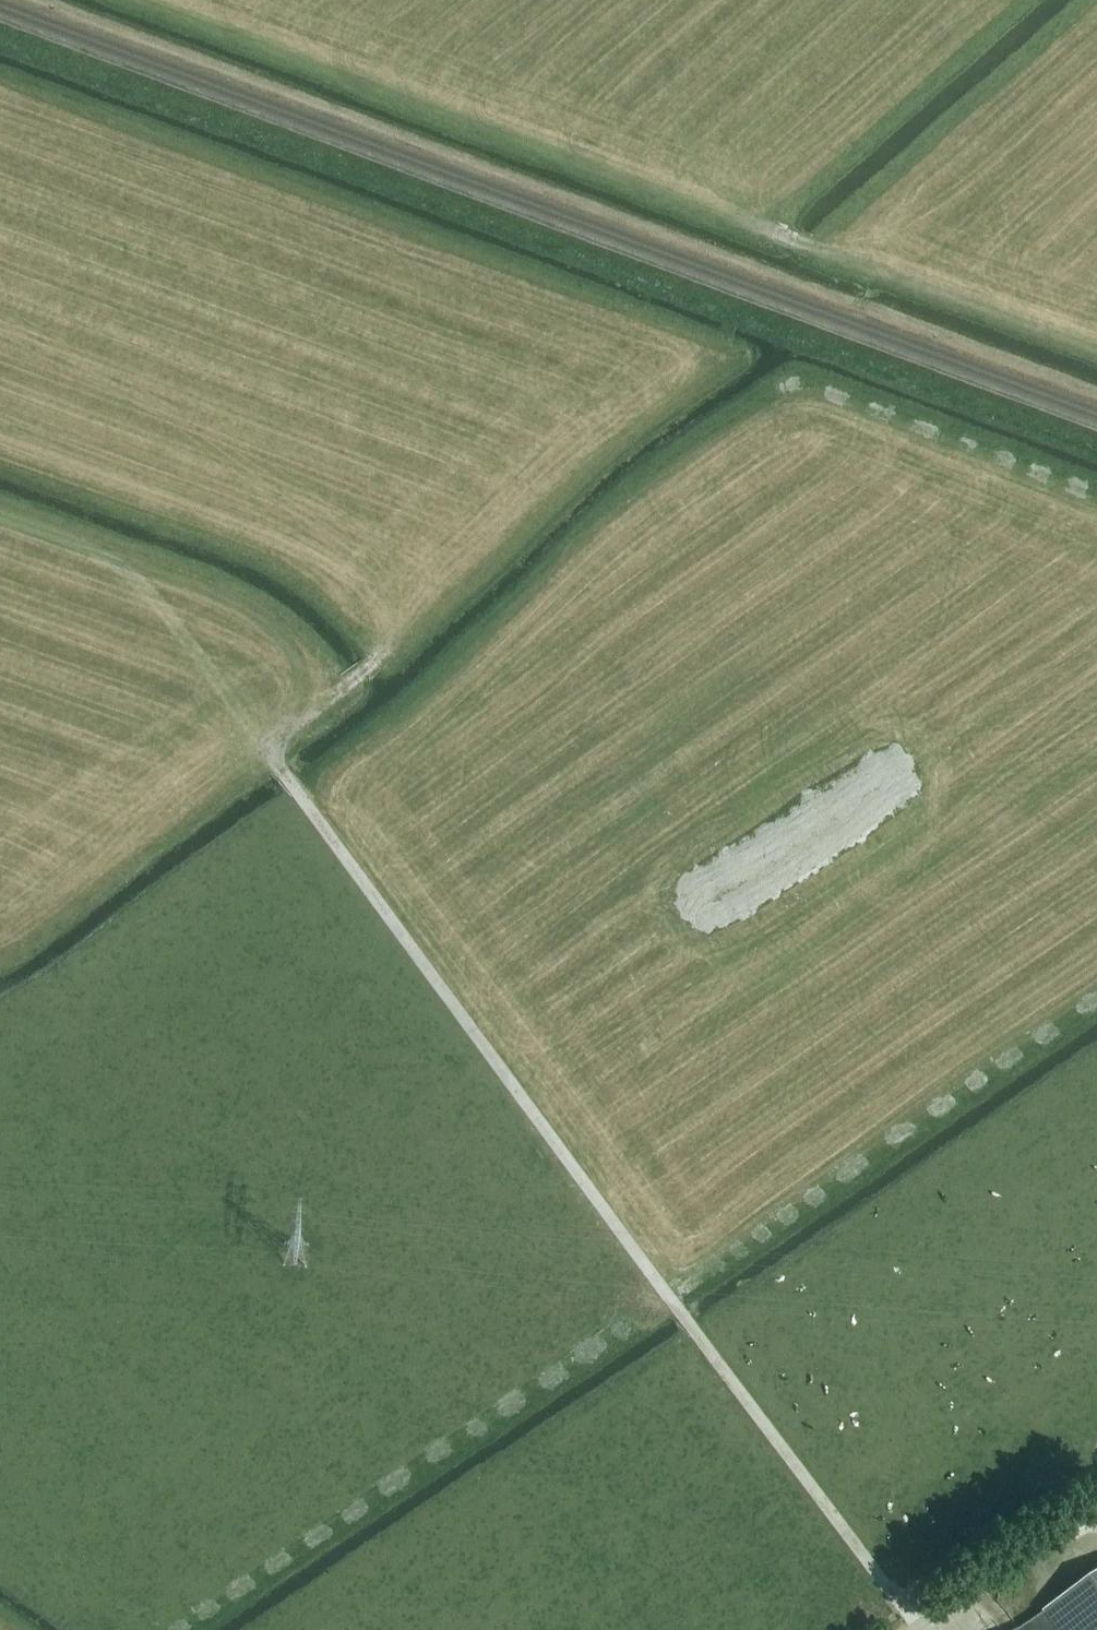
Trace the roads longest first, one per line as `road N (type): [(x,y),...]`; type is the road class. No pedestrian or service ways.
road 1 (track): [(384,650),(266,750),(918,1626)]
road 2 (track): [(962,1595),(1096,1501)]

